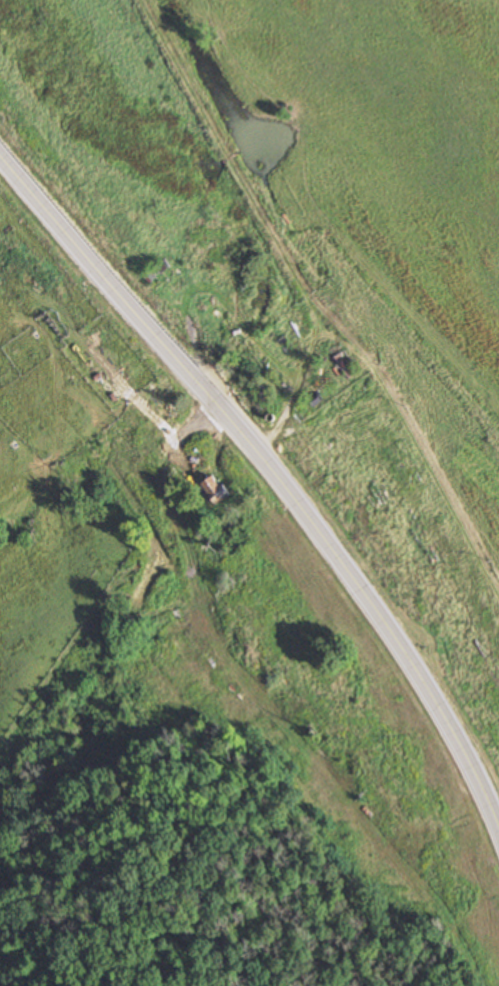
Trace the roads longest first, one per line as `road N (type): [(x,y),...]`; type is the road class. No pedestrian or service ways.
road 1 (primary): [(498,817),(450,716),(358,576),(253,439),(0,149)]

